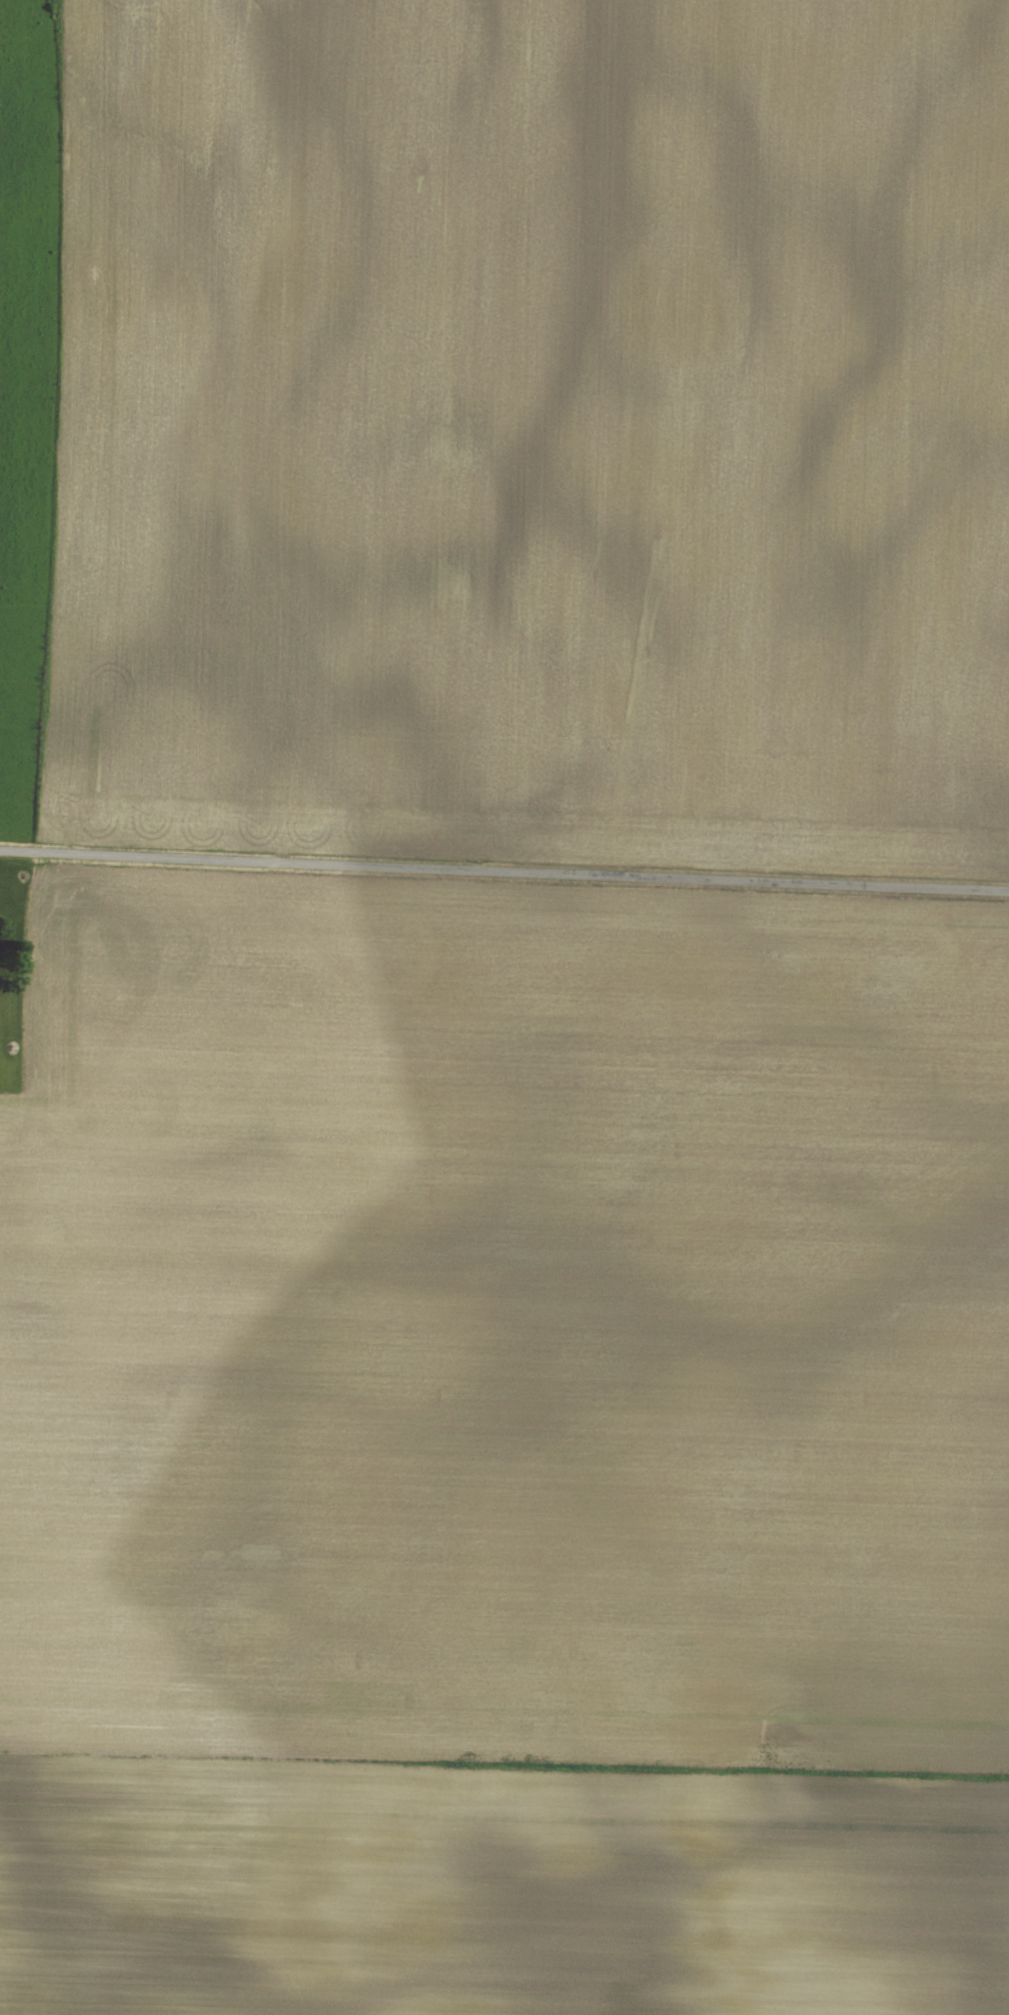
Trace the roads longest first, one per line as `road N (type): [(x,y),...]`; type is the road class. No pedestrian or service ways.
road 1 (residential): [(1008,889),(0,849)]

